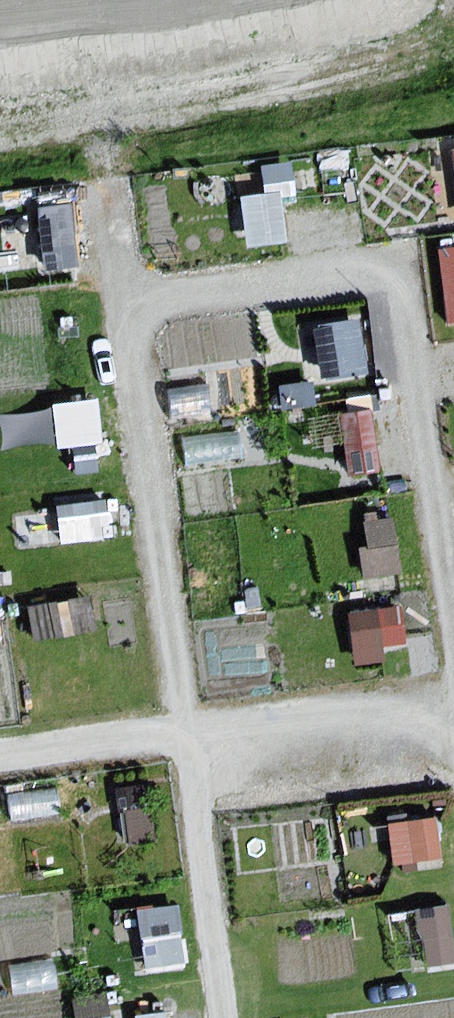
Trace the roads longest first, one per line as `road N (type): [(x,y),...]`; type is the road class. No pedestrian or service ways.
road 1 (track): [(453,632),(396,271),(127,306),(228,1017)]
road 2 (track): [(0,755),(453,700)]

